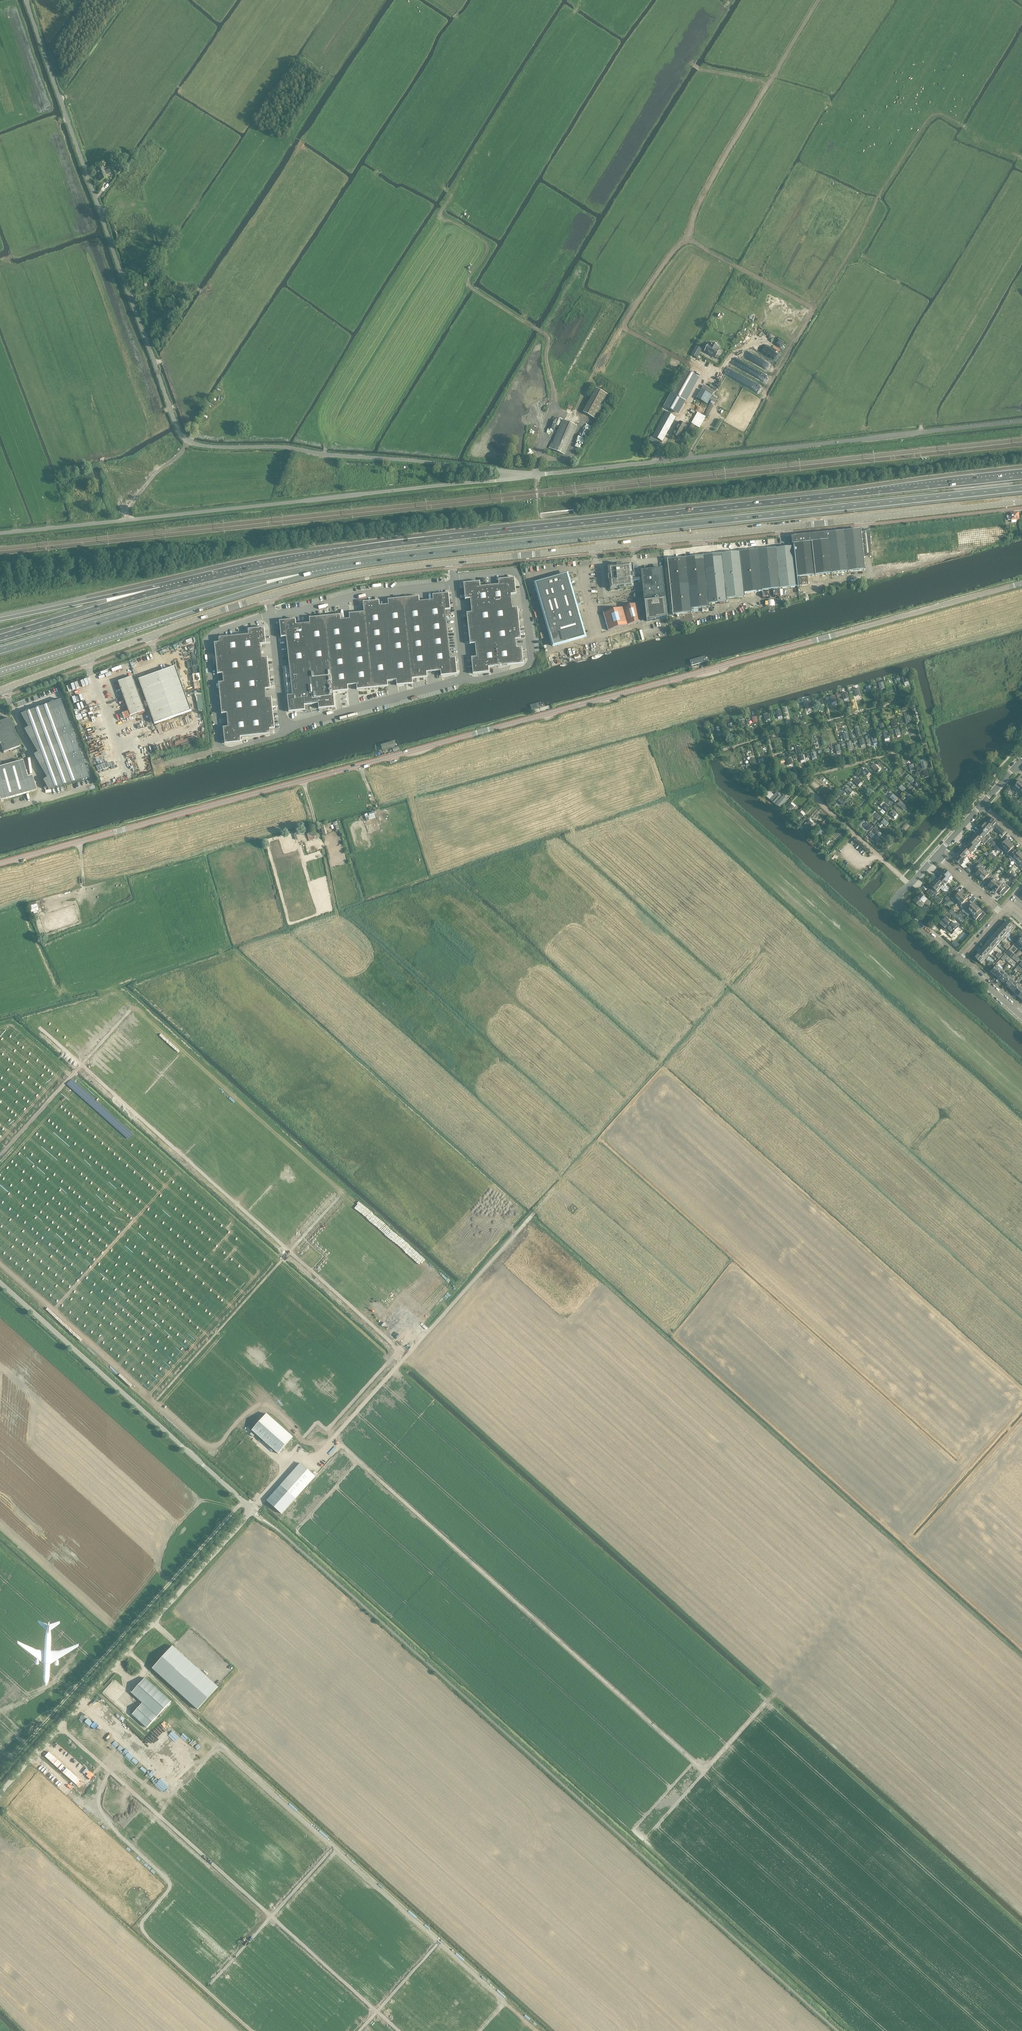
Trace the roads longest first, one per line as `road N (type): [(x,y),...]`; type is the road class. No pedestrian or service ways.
road 1 (tertiary): [(0,863),(1021,583)]
road 2 (secondary): [(0,690),(190,620),(327,581),(1021,501)]
road 3 (motorway): [(1021,476),(417,541),(160,590)]
road 4 (unclassified): [(519,476),(282,447),(208,446),(183,437),(24,0)]
road 5 (track): [(812,1653),(705,1770),(332,1439),(309,1462),(300,1454),(249,1510)]
road 6 (motorway): [(309,568),(1021,487)]
road 7 (tertiary): [(0,1792),(249,1510),(0,1282)]
road 8 (unclassified): [(0,533),(519,476)]
road 9 (unclassified): [(519,476),(1021,421)]
road 10 (track): [(445,138),(439,184),(453,194),(320,419),(325,455),(294,502)]
road 11 (track): [(571,1206),(554,1191),(332,1439)]
road 12 (track): [(440,215),(487,242),(467,283),(548,337),(558,410),(542,432),(536,460)]
road 13 (motorway): [(0,672),(309,568)]
road 14 (motorway): [(0,650),(309,568)]
road 15 (motorway): [(160,590),(0,638)]
road 16 (motorway): [(160,590),(0,620)]
road 17 (track): [(0,381),(50,528)]
road 18 (residential): [(960,959),(899,900),(936,855)]
road 19 (track): [(134,0),(59,100)]

